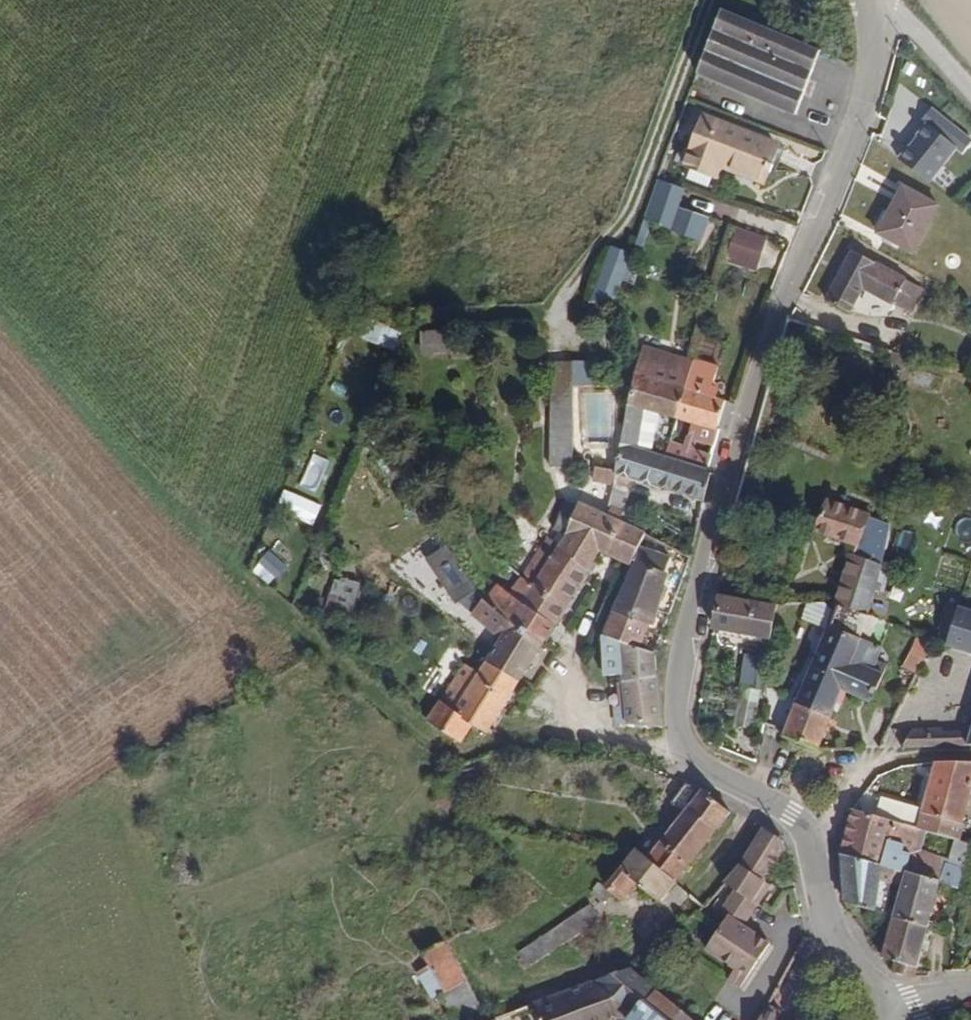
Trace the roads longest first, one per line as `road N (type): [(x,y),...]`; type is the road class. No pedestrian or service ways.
road 1 (unclassified): [(898,1013),(836,933),(805,819),(692,737),(685,681),(885,56),(869,7)]
road 2 (track): [(814,838),(881,767),(913,754),(970,754)]
road 3 (residential): [(869,7),(928,35),(970,81)]

